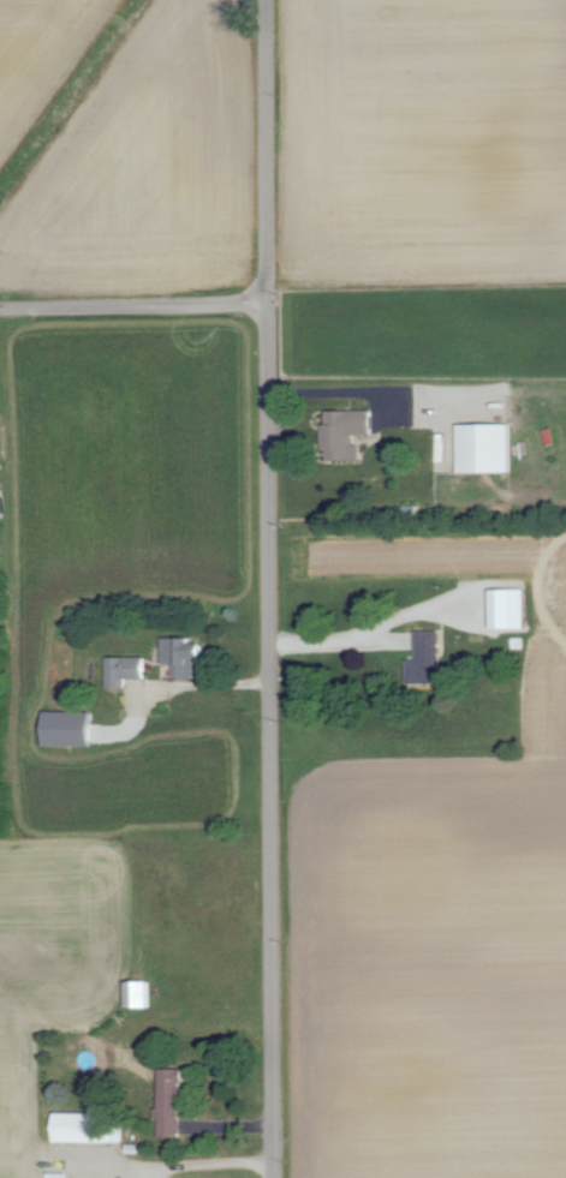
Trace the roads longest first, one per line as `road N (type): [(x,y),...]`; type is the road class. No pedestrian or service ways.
road 1 (residential): [(271,1177),(262,0)]
road 2 (residential): [(264,299),(0,305)]

